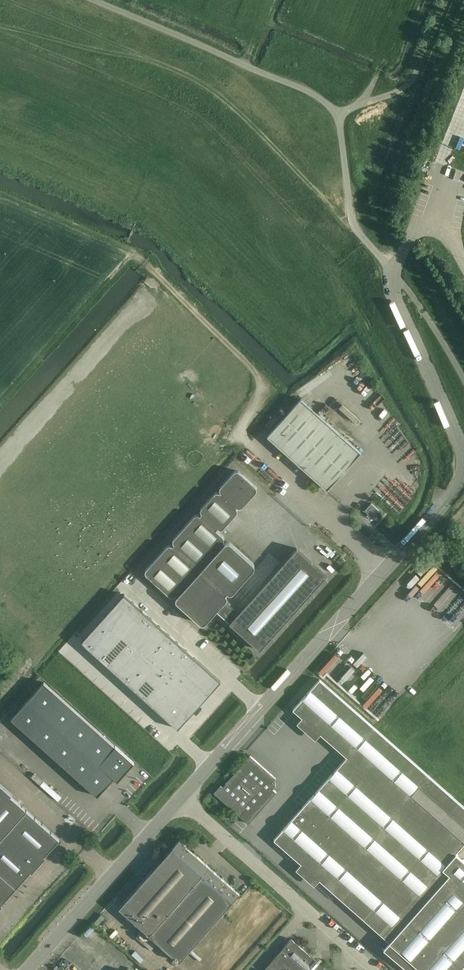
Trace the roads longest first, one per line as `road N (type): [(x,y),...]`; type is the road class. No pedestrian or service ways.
road 1 (unclassified): [(182,799),(385,570)]
road 2 (track): [(352,222),(202,81),(129,51)]
road 3 (track): [(336,114),(307,91),(89,0)]
road 4 (track): [(249,447),(233,433),(273,388),(145,262)]
road 5 (unclassified): [(376,969),(182,799)]
road 6 (unclassified): [(463,455),(394,292),(409,242)]
road 7 (unclassified): [(29,969),(182,799)]
road 8 (unclassified): [(385,570),(249,447)]
road 9 (track): [(336,114),(412,79),(448,0)]
road 10 (unclassified): [(385,570),(463,476)]

